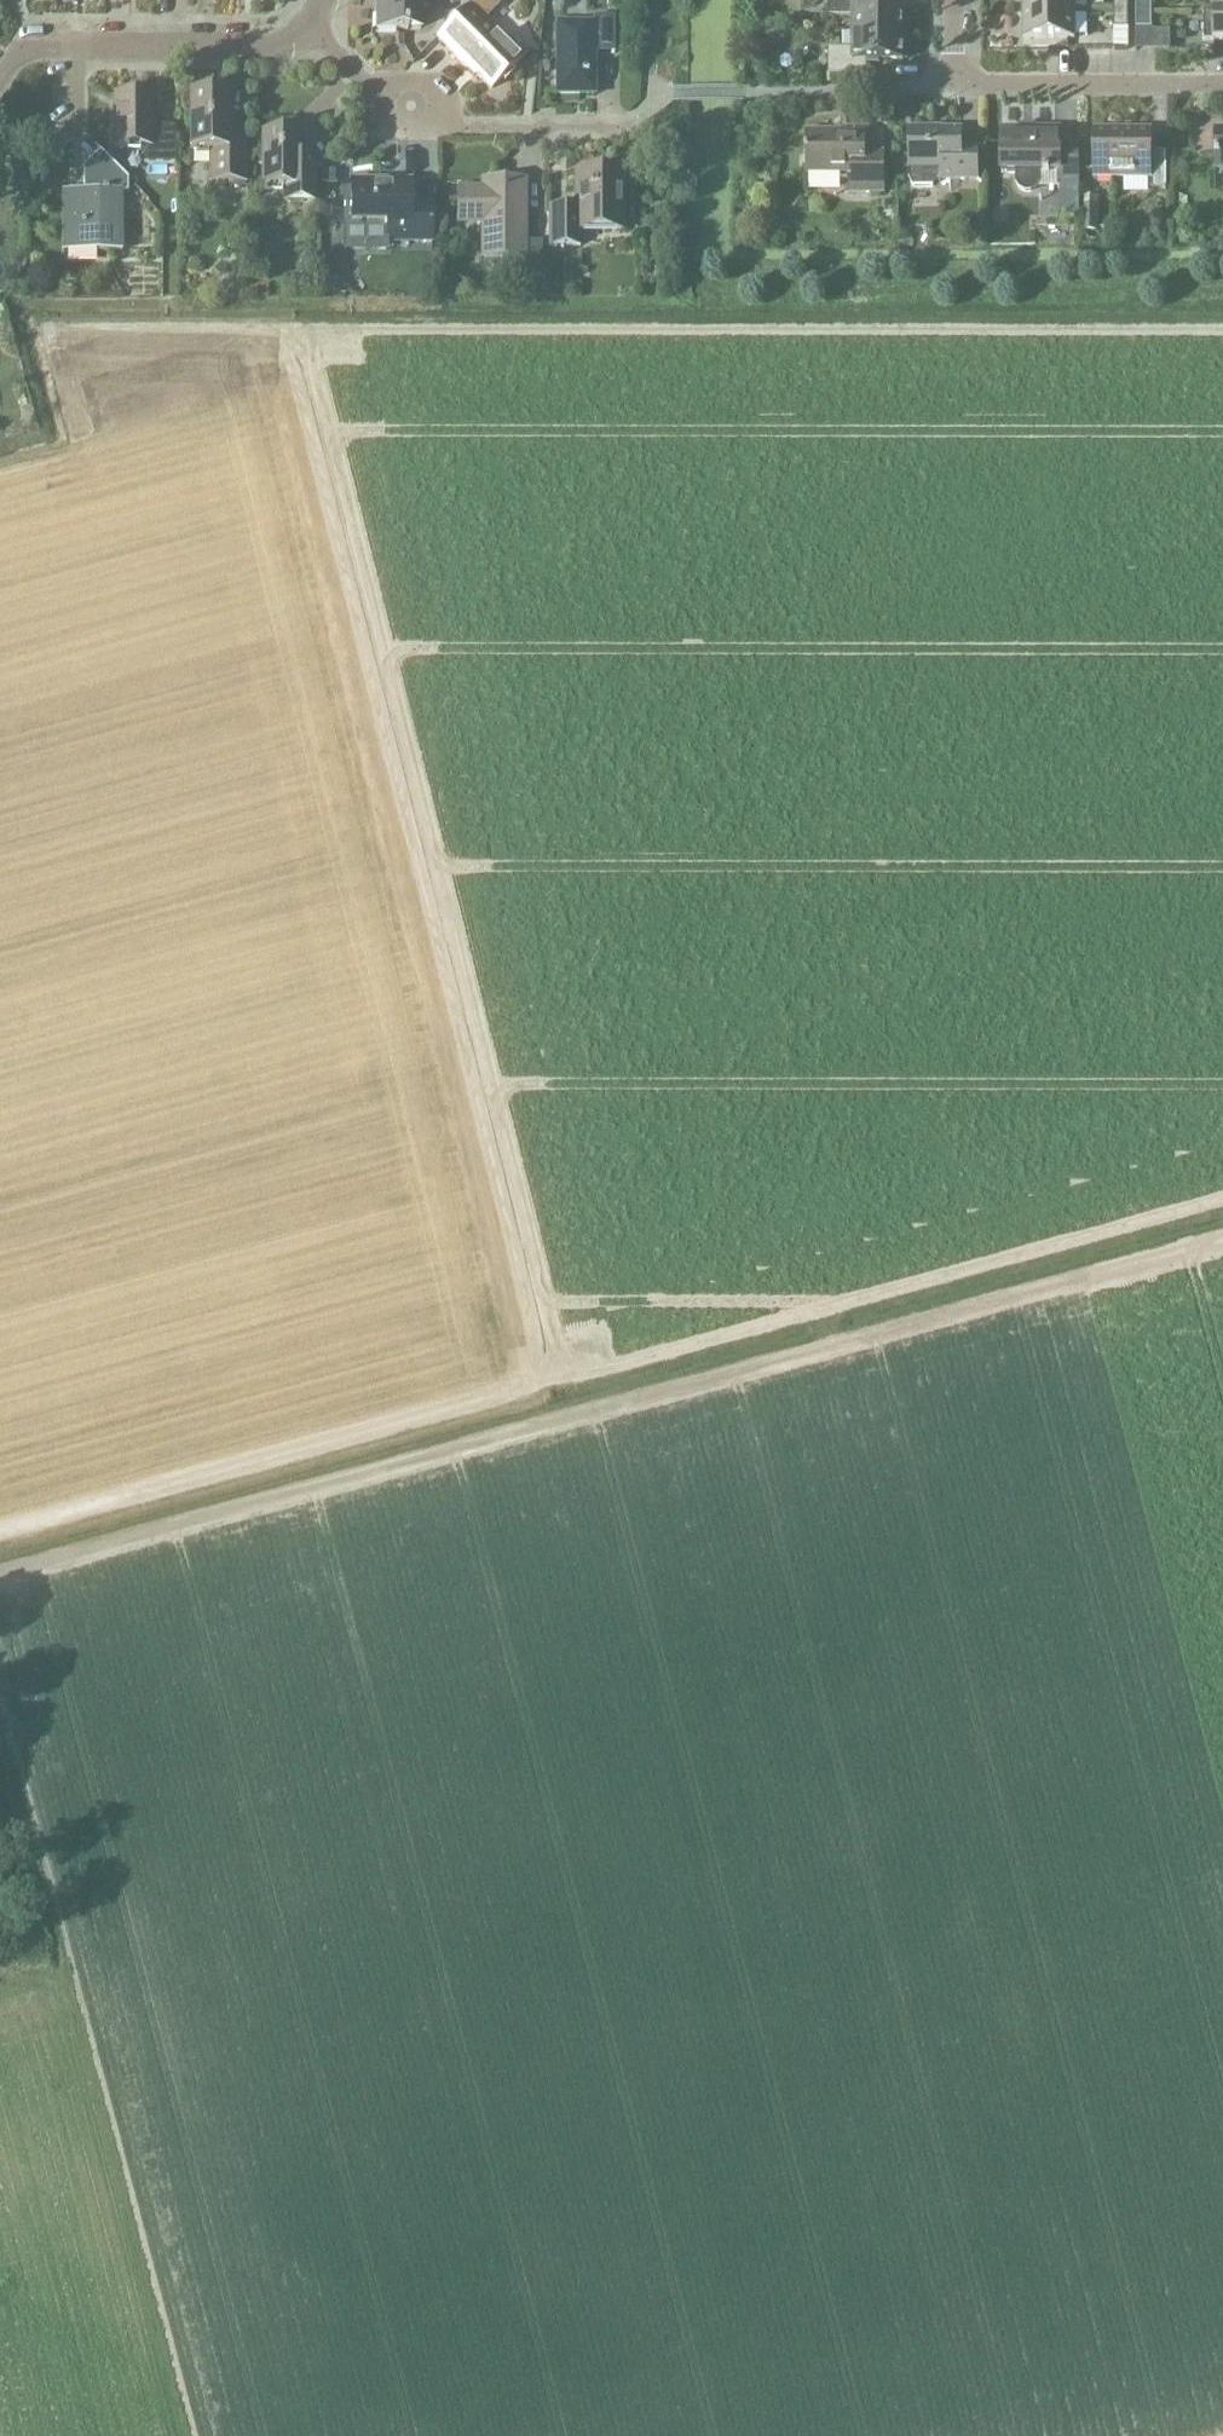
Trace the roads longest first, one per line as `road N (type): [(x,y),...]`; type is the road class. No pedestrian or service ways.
road 1 (track): [(560,1377),(0,1530)]
road 2 (residential): [(1222,81),(952,82)]
road 3 (residential): [(309,25),(263,45),(75,45)]
road 4 (residential): [(446,126),(637,126)]

